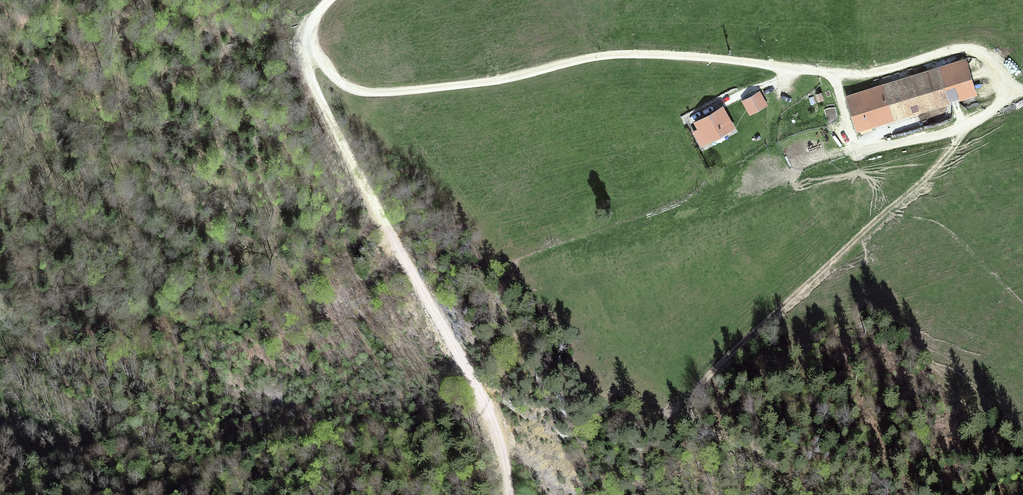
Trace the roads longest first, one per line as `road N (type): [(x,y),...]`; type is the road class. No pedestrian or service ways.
road 1 (track): [(310,45),(342,84),(369,92),(498,80),(617,55),(859,74),(968,49),(992,61),(1010,90)]
road 2 (track): [(963,129),(948,156),(697,385),(687,403),(691,419),(719,446),(795,494)]
road 3 (track): [(310,45),(313,81),(353,164),(490,417),(509,494)]
road 4 (track): [(832,73),(853,140),(864,149),(963,129),(1010,90)]

